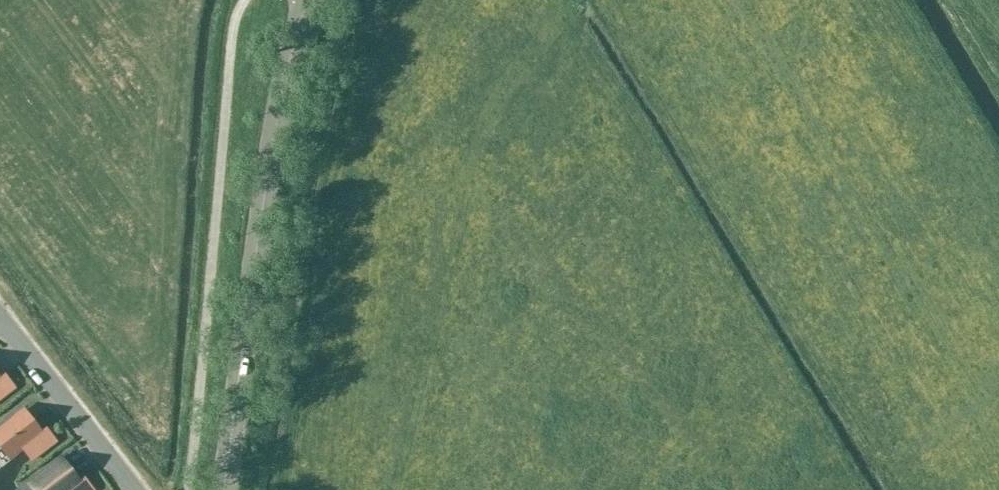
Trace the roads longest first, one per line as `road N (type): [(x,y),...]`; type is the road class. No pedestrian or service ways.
road 1 (secondary): [(224,489),(270,155),(307,0)]

